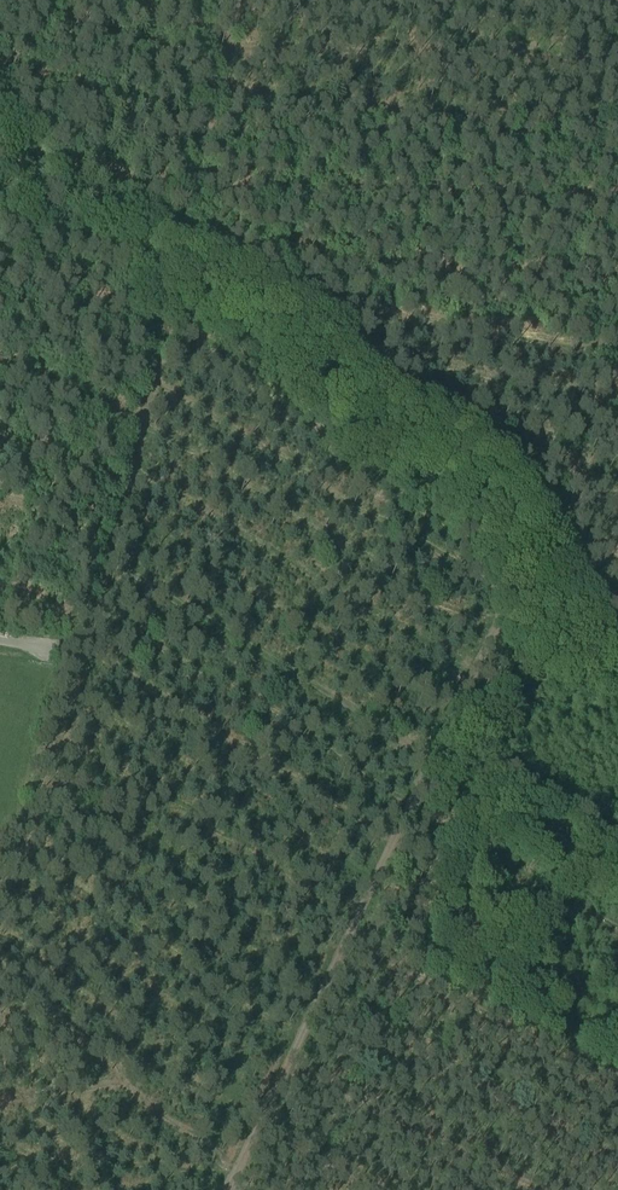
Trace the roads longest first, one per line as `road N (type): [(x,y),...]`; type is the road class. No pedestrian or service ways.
road 1 (track): [(225,1189),(517,586)]
road 2 (track): [(435,756),(104,565),(60,647),(47,647)]
road 3 (track): [(104,565),(158,309)]
road 4 (track): [(528,563),(617,380)]

